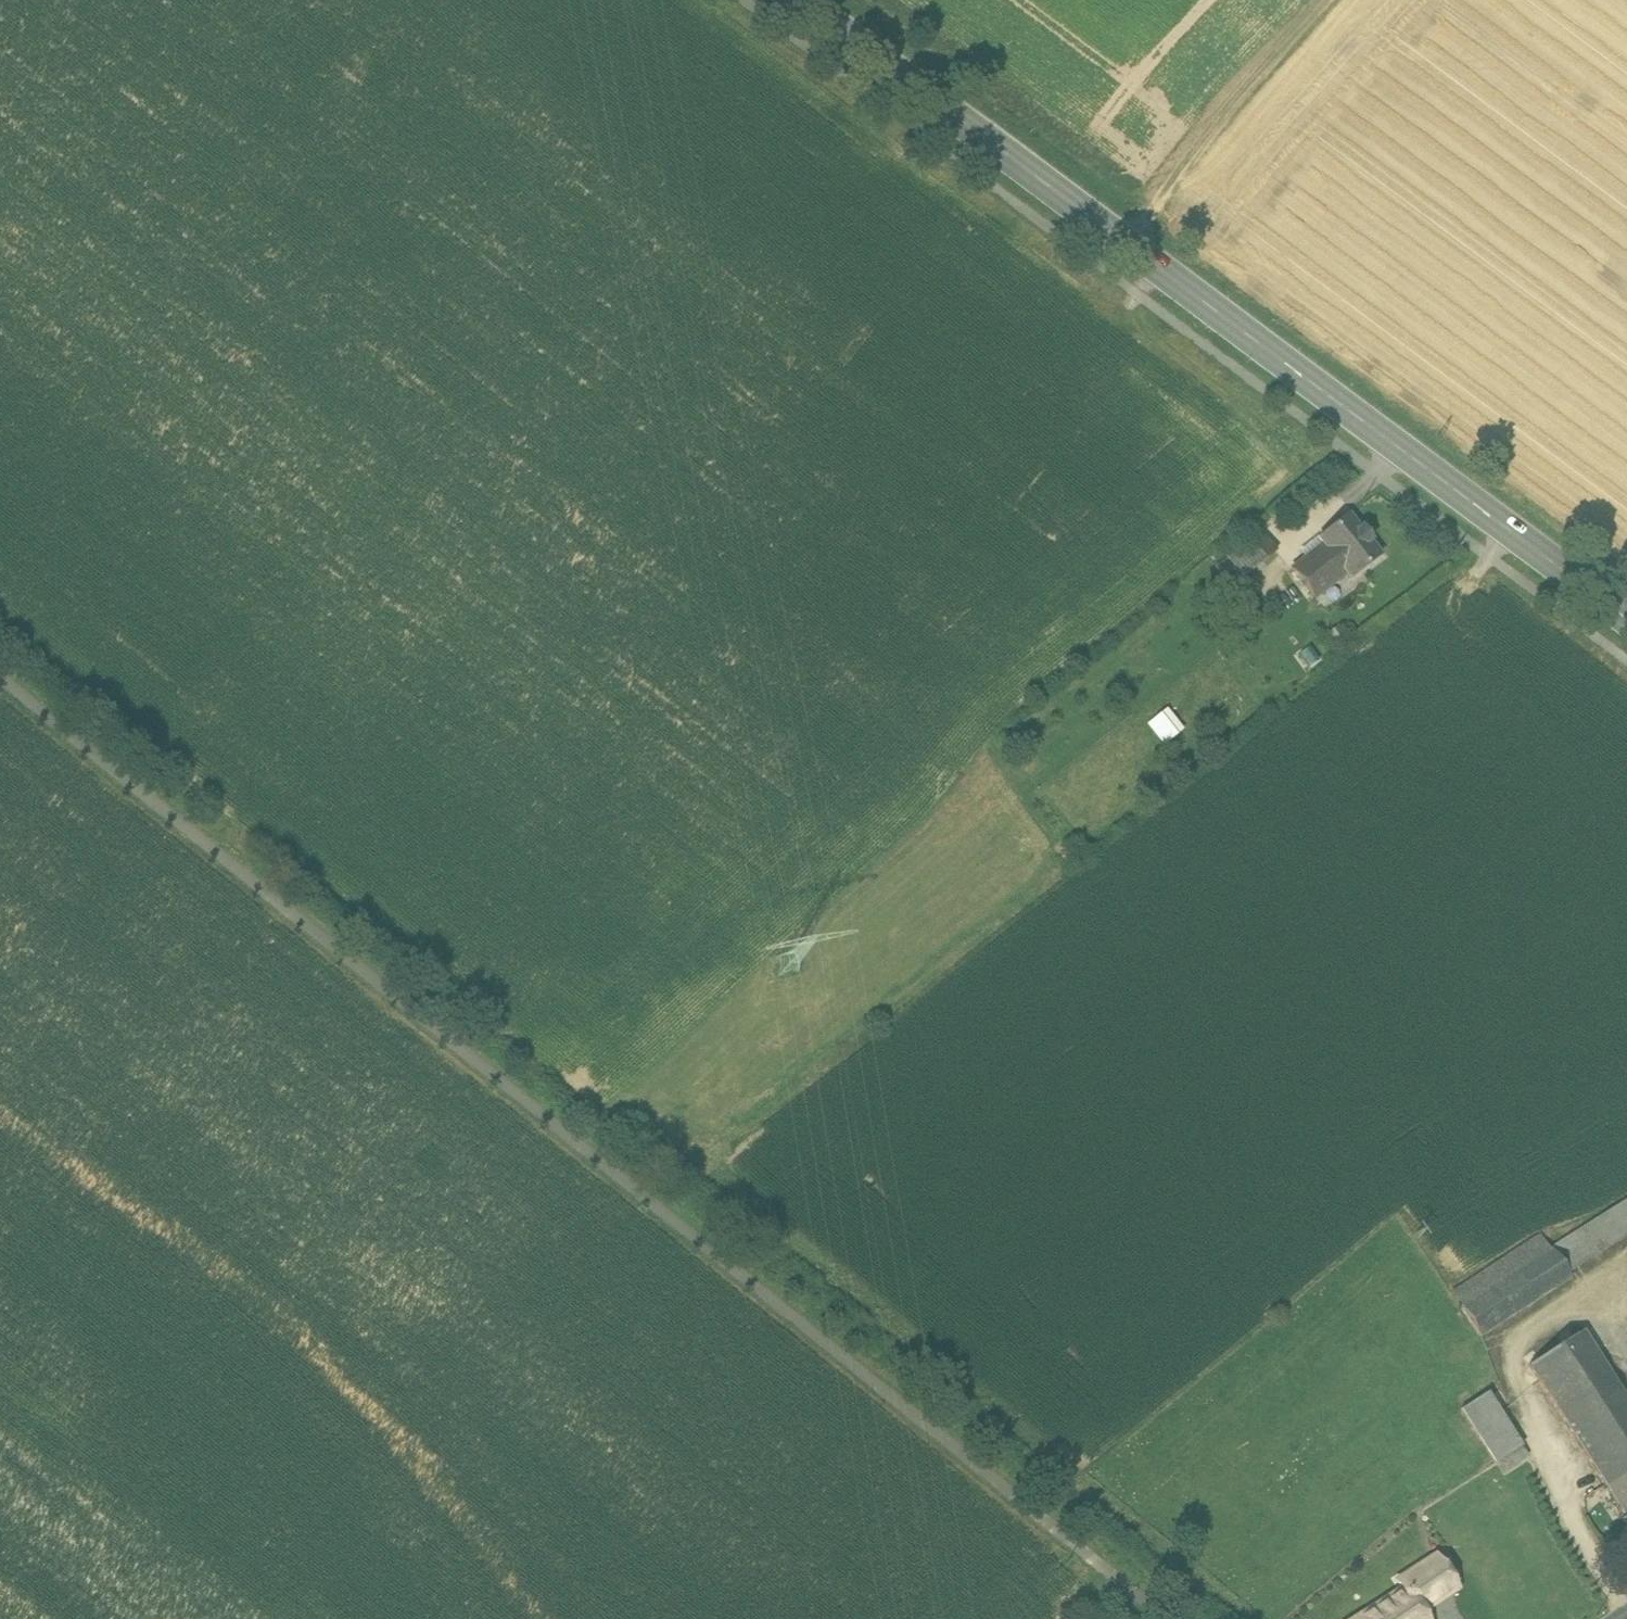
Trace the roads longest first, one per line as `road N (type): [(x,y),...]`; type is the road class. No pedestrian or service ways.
road 1 (primary): [(805,0),(1626,616)]
road 2 (track): [(1516,1370),(1524,1341),(1626,1281)]

